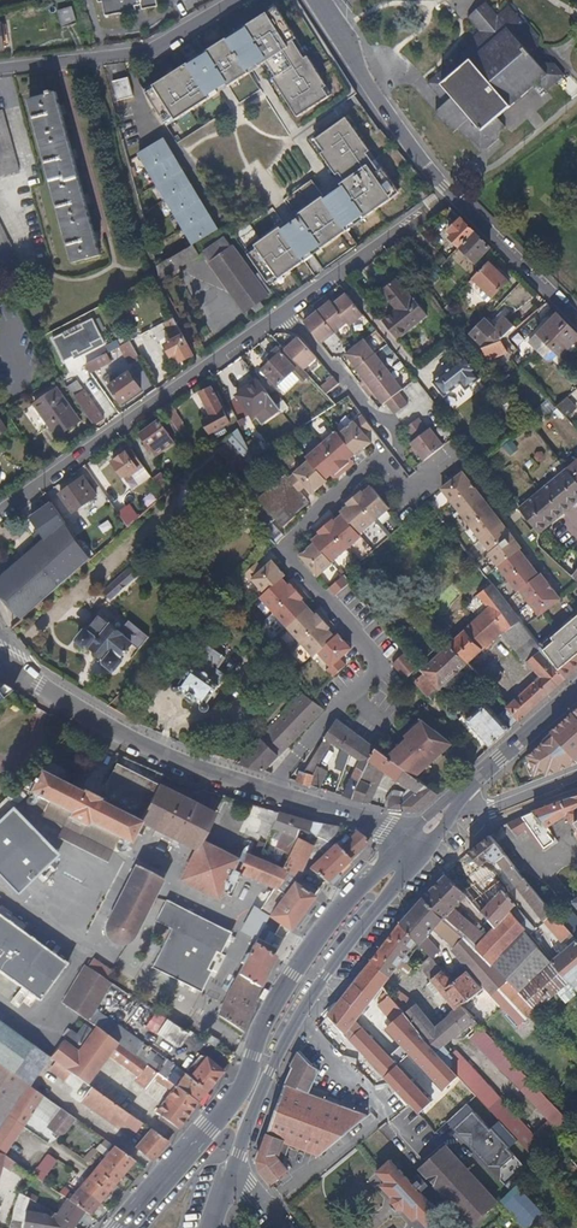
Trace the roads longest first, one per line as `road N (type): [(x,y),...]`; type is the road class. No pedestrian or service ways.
road 1 (residential): [(268,794),(380,661),(284,551),(379,461),(406,500),(447,470)]
road 2 (secondary): [(422,844),(376,881),(296,976),(259,1035),(236,1096),(122,1227)]
road 3 (residential): [(314,0),(407,148),(576,321)]
road 4 (secondary): [(234,1173),(273,1075),(327,976),(422,844)]
road 5 (residential): [(0,509),(285,309)]
road 6 (residential): [(0,660),(112,733),(268,794)]
road 7 (residential): [(0,66),(143,53),(233,0)]
road 8 (residential): [(285,309),(424,209)]
road 9 (secondary): [(576,694),(455,804)]
road 10 (residential): [(268,794),(422,844)]
road 11 (residential): [(285,309),(383,427)]
road 12 (residential): [(455,804),(493,811),(576,776)]

